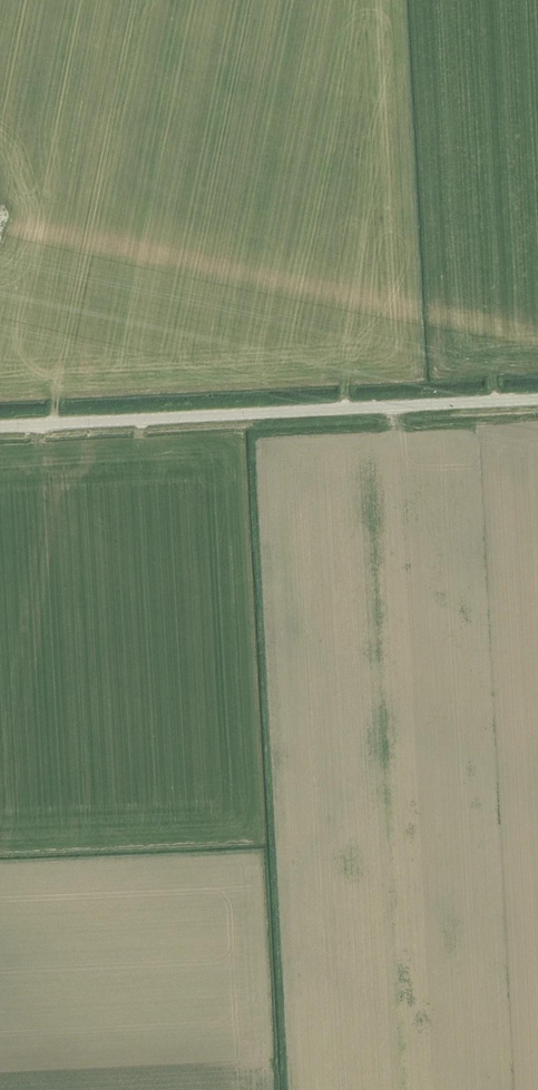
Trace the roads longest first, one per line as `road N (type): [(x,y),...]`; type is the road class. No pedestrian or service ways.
road 1 (unclassified): [(0,425),(537,398)]

